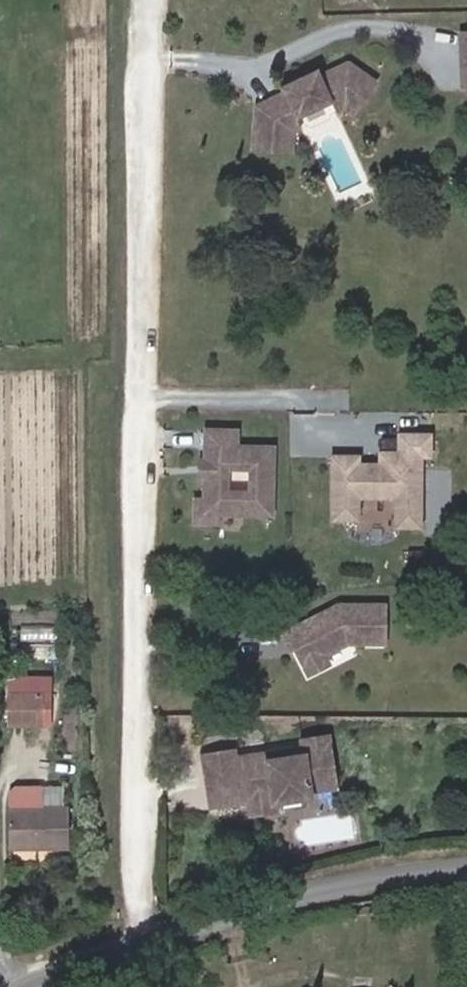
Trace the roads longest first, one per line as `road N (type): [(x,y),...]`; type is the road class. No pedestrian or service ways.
road 1 (unclassified): [(33,986),(288,901),(466,864)]

